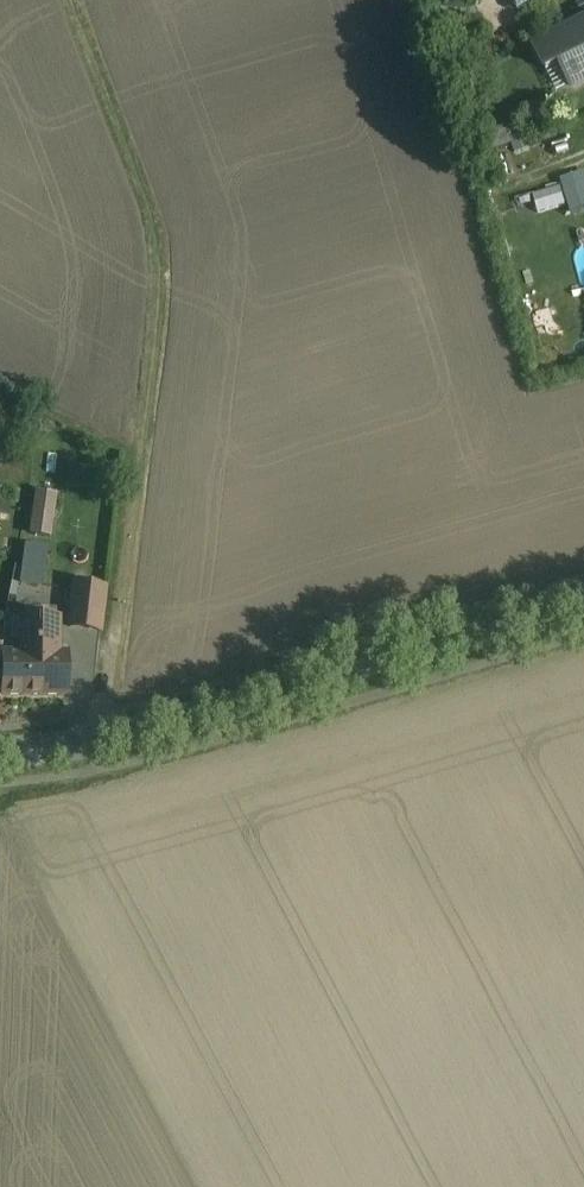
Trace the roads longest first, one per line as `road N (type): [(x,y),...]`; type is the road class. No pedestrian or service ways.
road 1 (tertiary): [(0,755),(307,687),(583,606)]

